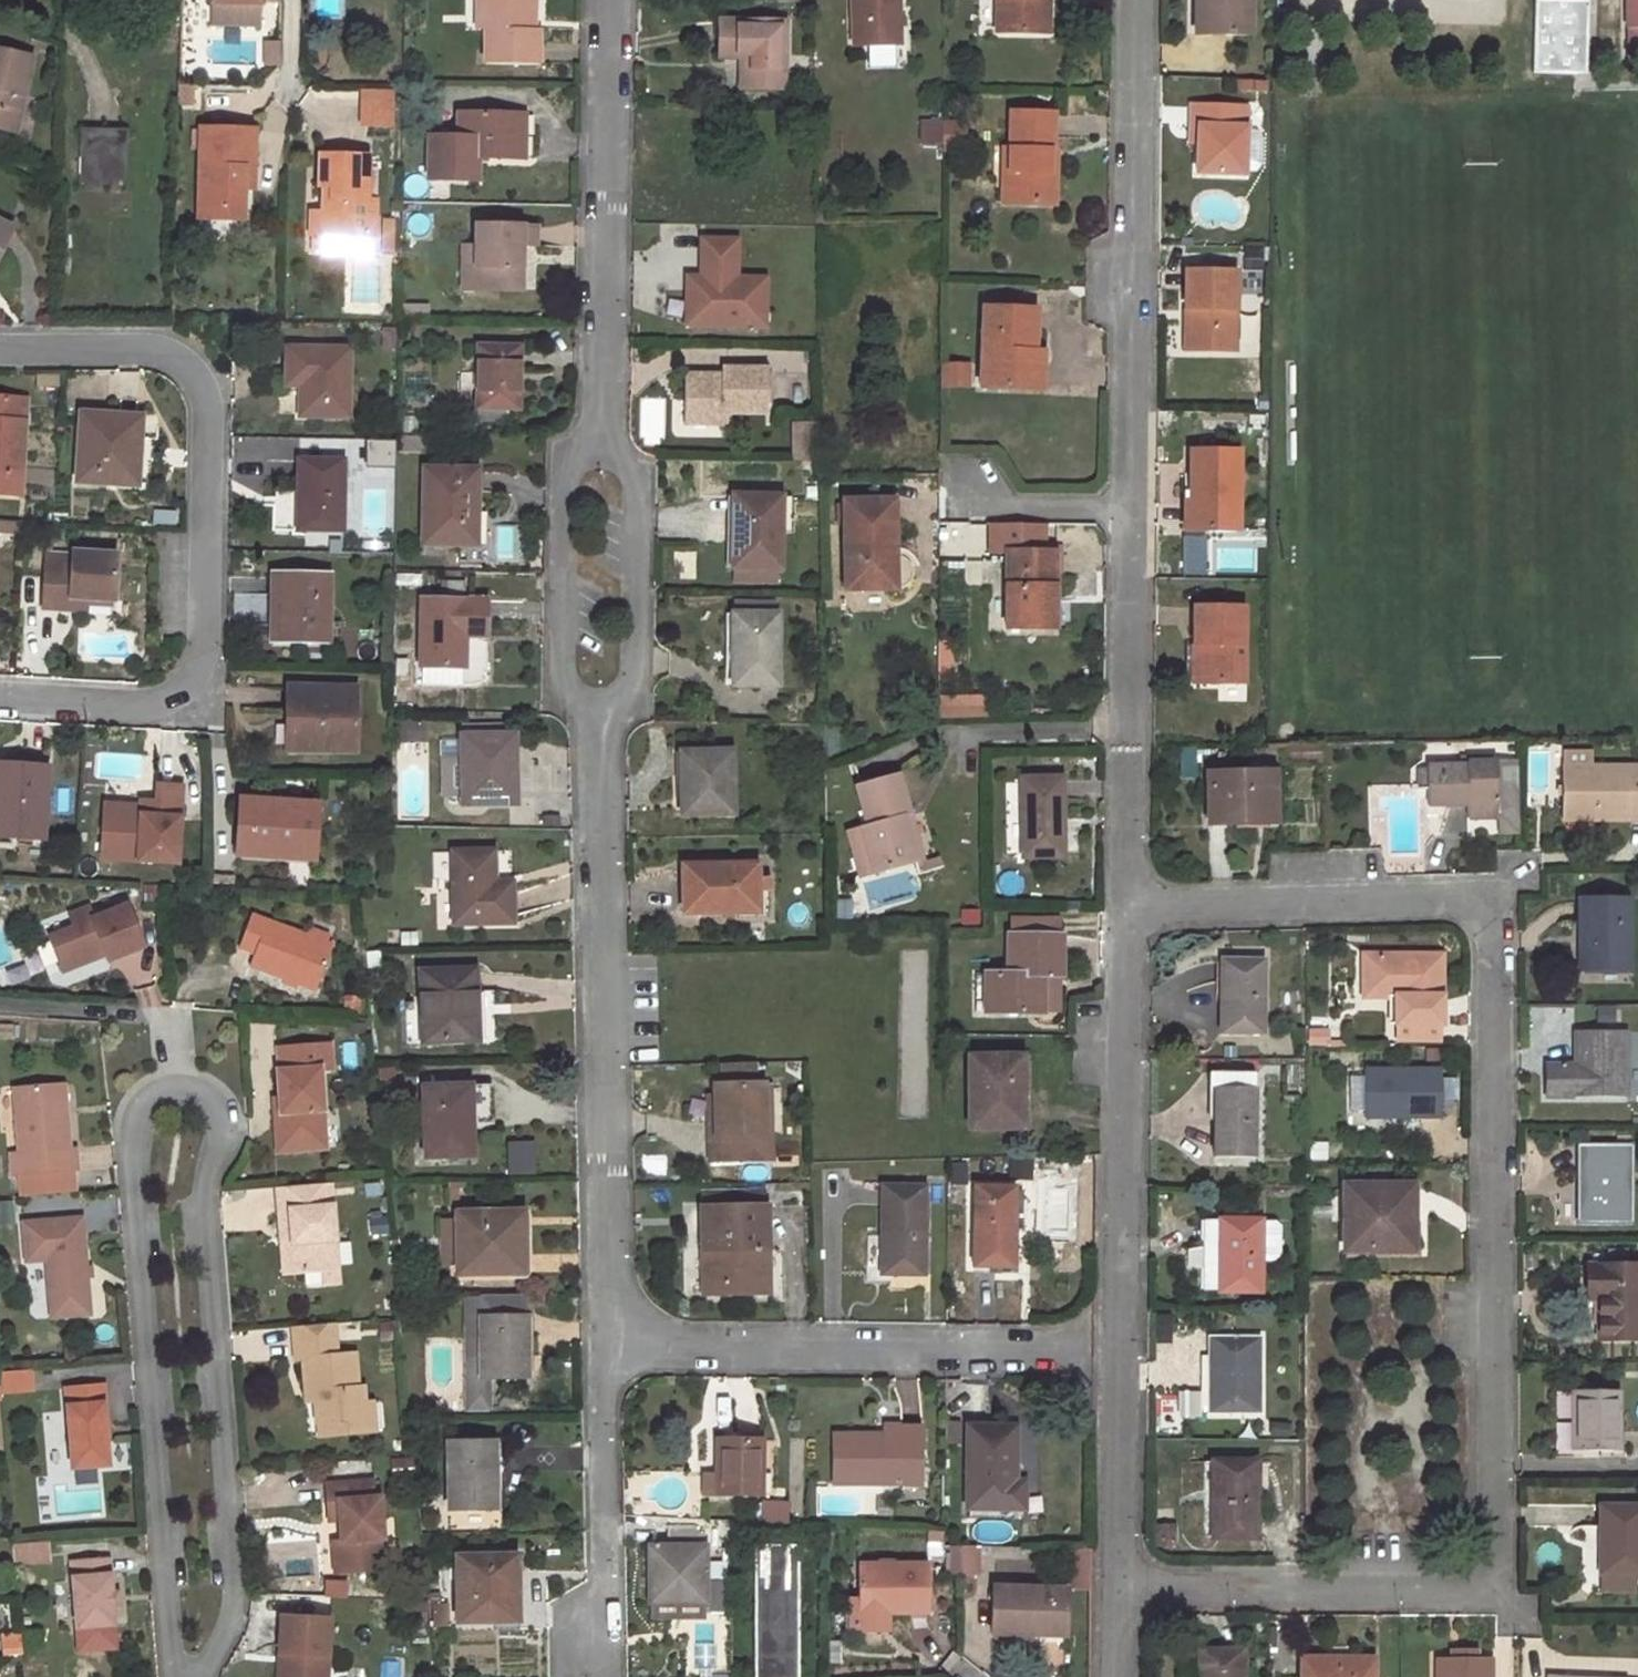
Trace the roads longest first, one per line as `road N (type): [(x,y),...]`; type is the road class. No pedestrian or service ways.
road 1 (residential): [(1128,907),(1493,899),(1500,1565),(1491,1585),(1471,1593),(1122,1589)]
road 2 (residential): [(198,1676),(237,1615),(204,1202),(226,1129),(206,1095),(181,1091),(149,1105),(139,1119),(137,1150),(178,1676)]
road 3 (residential): [(0,702),(135,708),(166,704),(193,685),(205,637),(206,415),(189,369),(169,356),(0,351)]
road 4 (residential): [(1128,907),(1122,1589)]
road 5 (residential): [(597,732),(604,1348)]
road 6 (residential): [(1134,0),(1134,506)]
road 7 (residential): [(1053,1354),(604,1348)]
road 8 (residential): [(613,0),(601,433)]
road 9 (residential): [(1134,506),(1128,907)]
road 10 (residential): [(601,433),(638,482),(638,692),(597,732)]
road 11 (residential): [(601,433),(560,480),(563,689),(597,732)]
road 12 (residential): [(604,1348),(607,1672)]
road 13 (residential): [(1134,506),(975,506),(966,477)]

